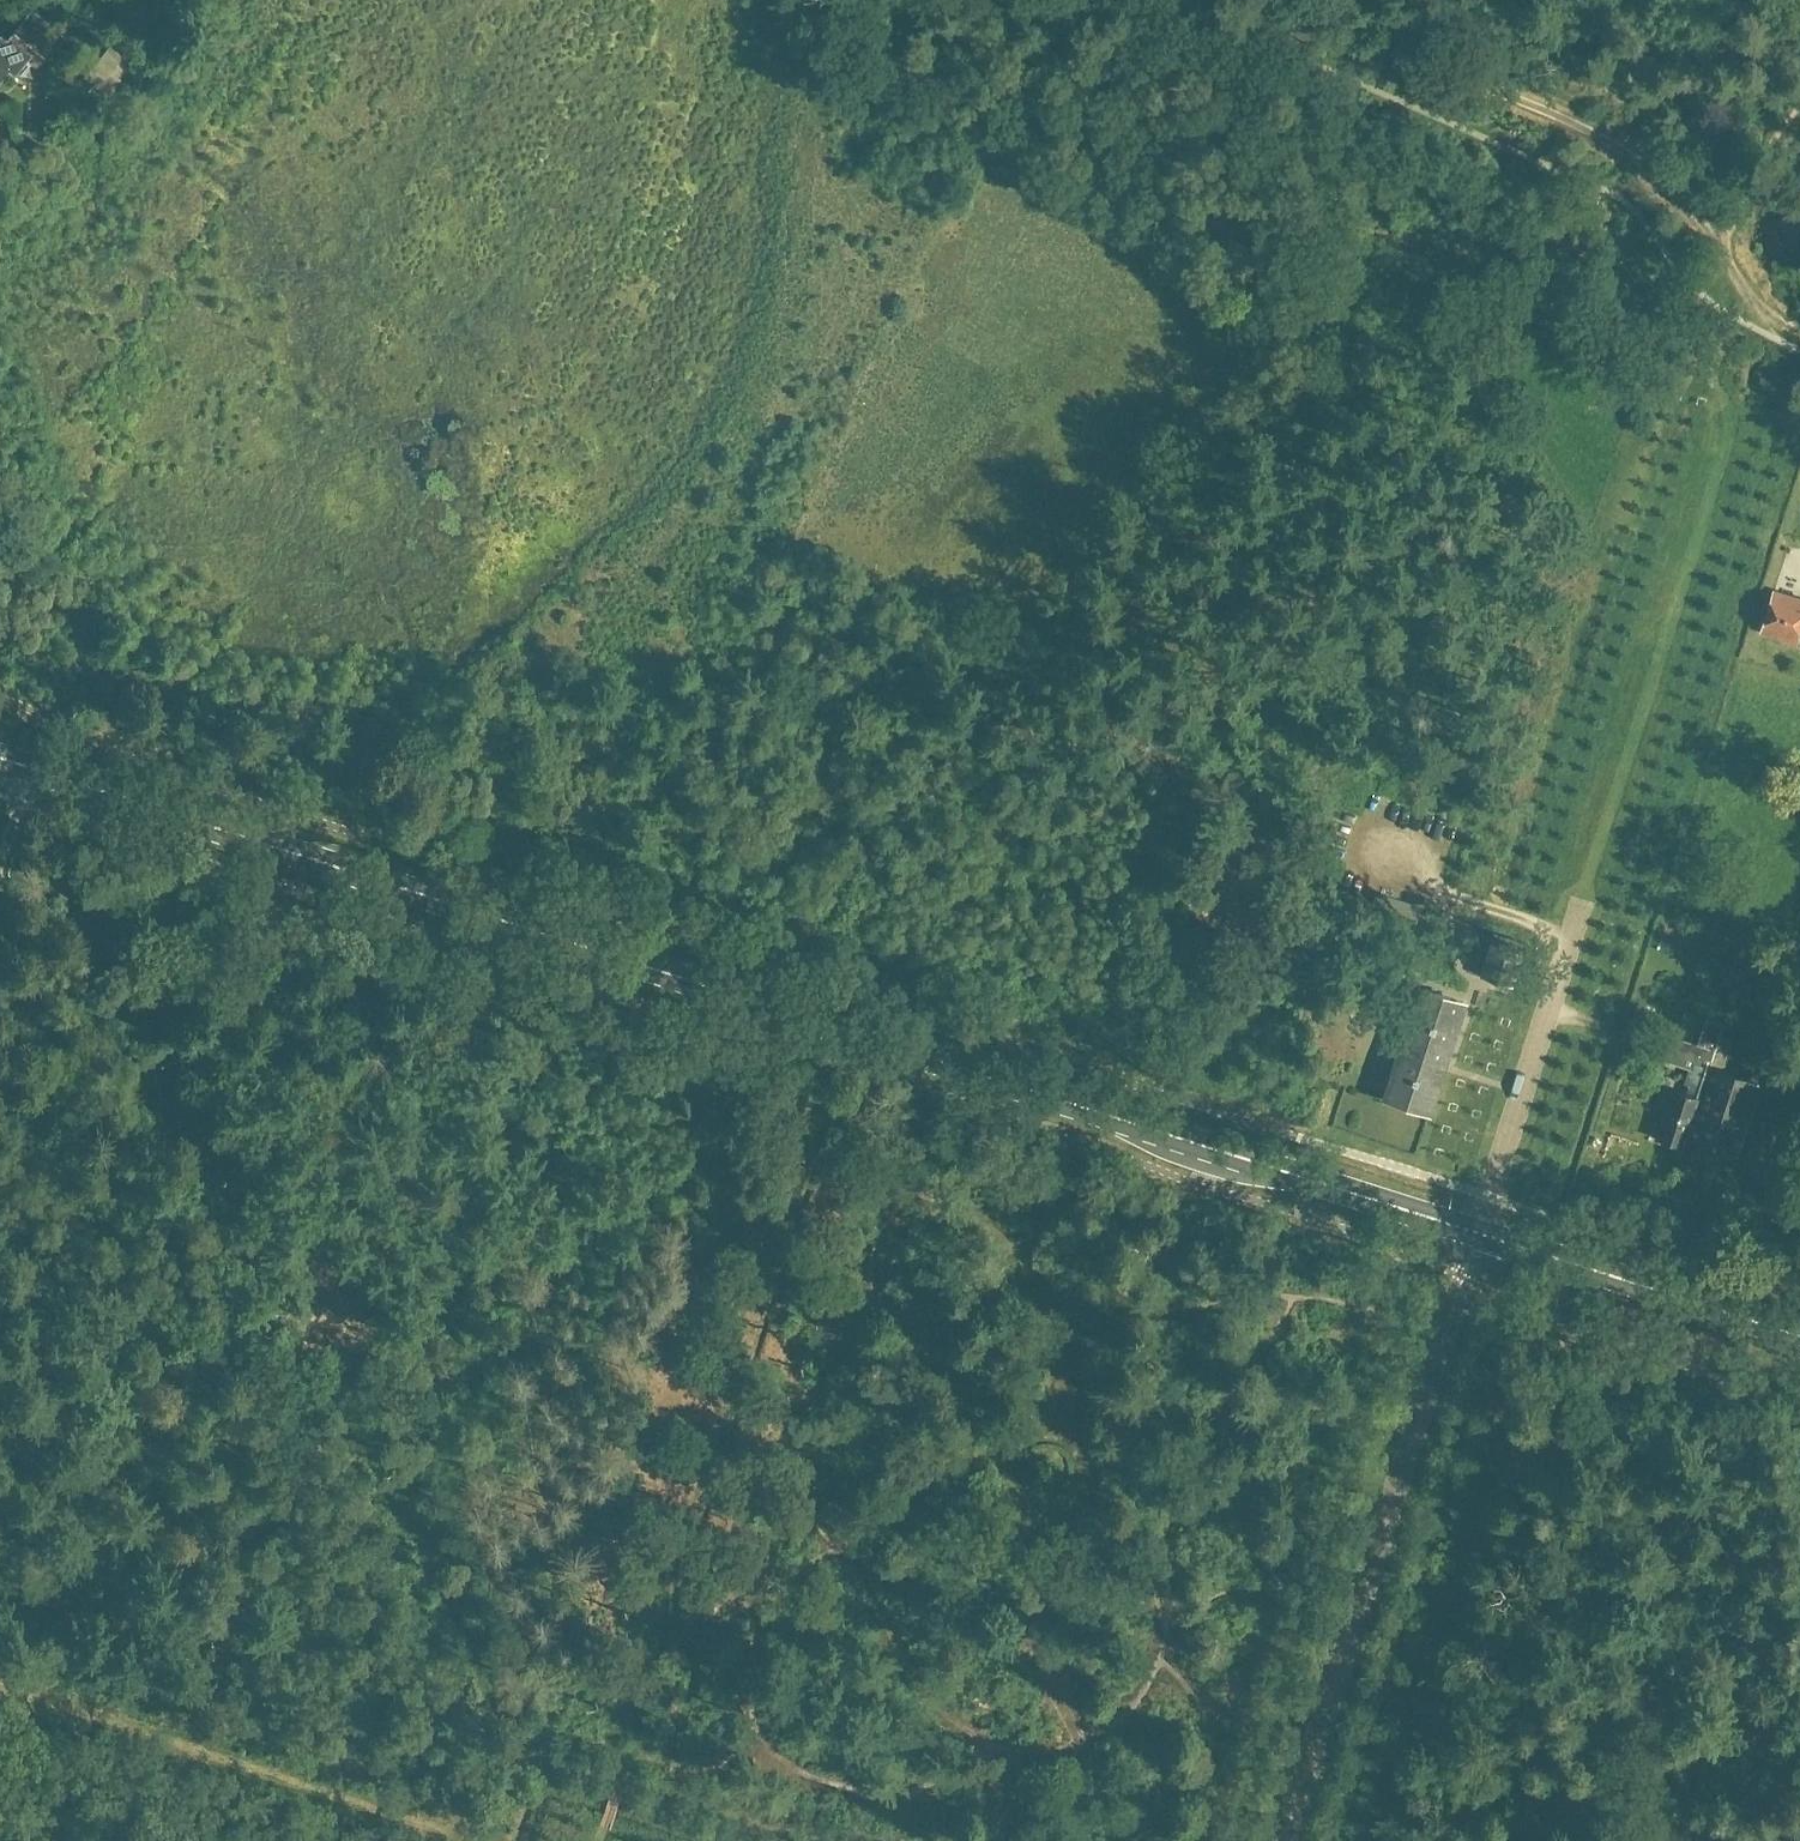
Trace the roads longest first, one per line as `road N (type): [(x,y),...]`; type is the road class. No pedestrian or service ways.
road 1 (primary): [(1481,1232),(0,755)]
road 2 (track): [(652,1776),(862,1090),(858,1074)]
road 3 (track): [(1251,0),(1529,102),(1630,152),(1688,201),(1756,297),(1799,334)]
road 4 (track): [(1580,919),(1721,435),(1715,408),(1756,297)]
road 5 (unclassified): [(1292,1840),(1481,1232)]
road 6 (primary): [(1799,1328),(1481,1232)]
road 7 (track): [(652,1776),(845,1840)]

